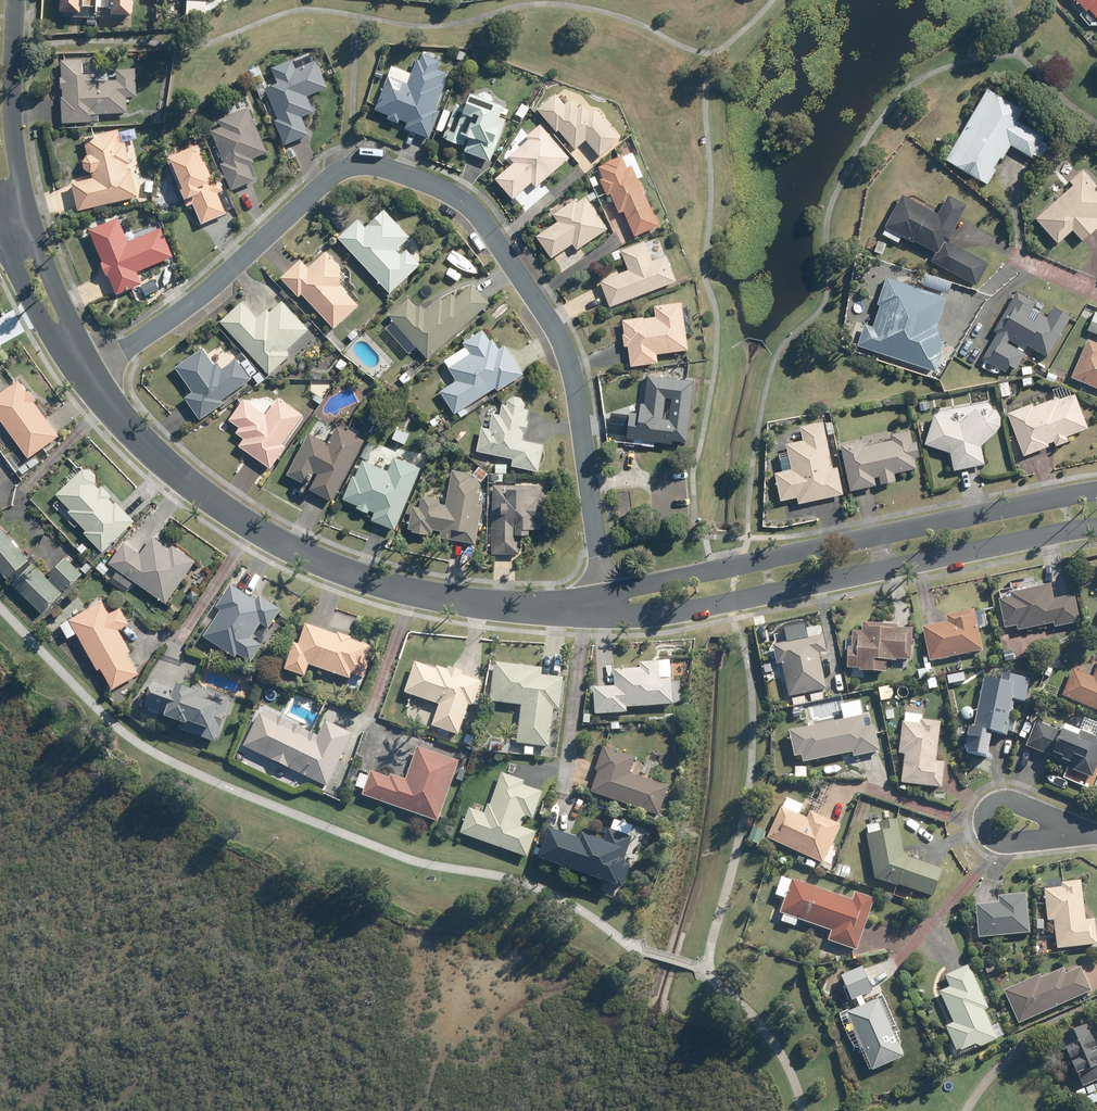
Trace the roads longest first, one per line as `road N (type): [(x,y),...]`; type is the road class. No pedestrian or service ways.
road 1 (residential): [(89,373),(179,314),(332,176),(372,167),(456,195),(478,213),(552,319),(567,355),(602,603)]
road 2 (tertiary): [(89,373),(159,460),(302,554),(429,596),(602,603)]
road 3 (tertiary): [(602,603),(628,589),(1096,489)]
road 4 (tertiary): [(1096,527),(683,612),(647,617),(602,603)]
road 5 (tertiary): [(15,0),(17,221)]
road 6 (tertiary): [(17,221),(89,373)]

